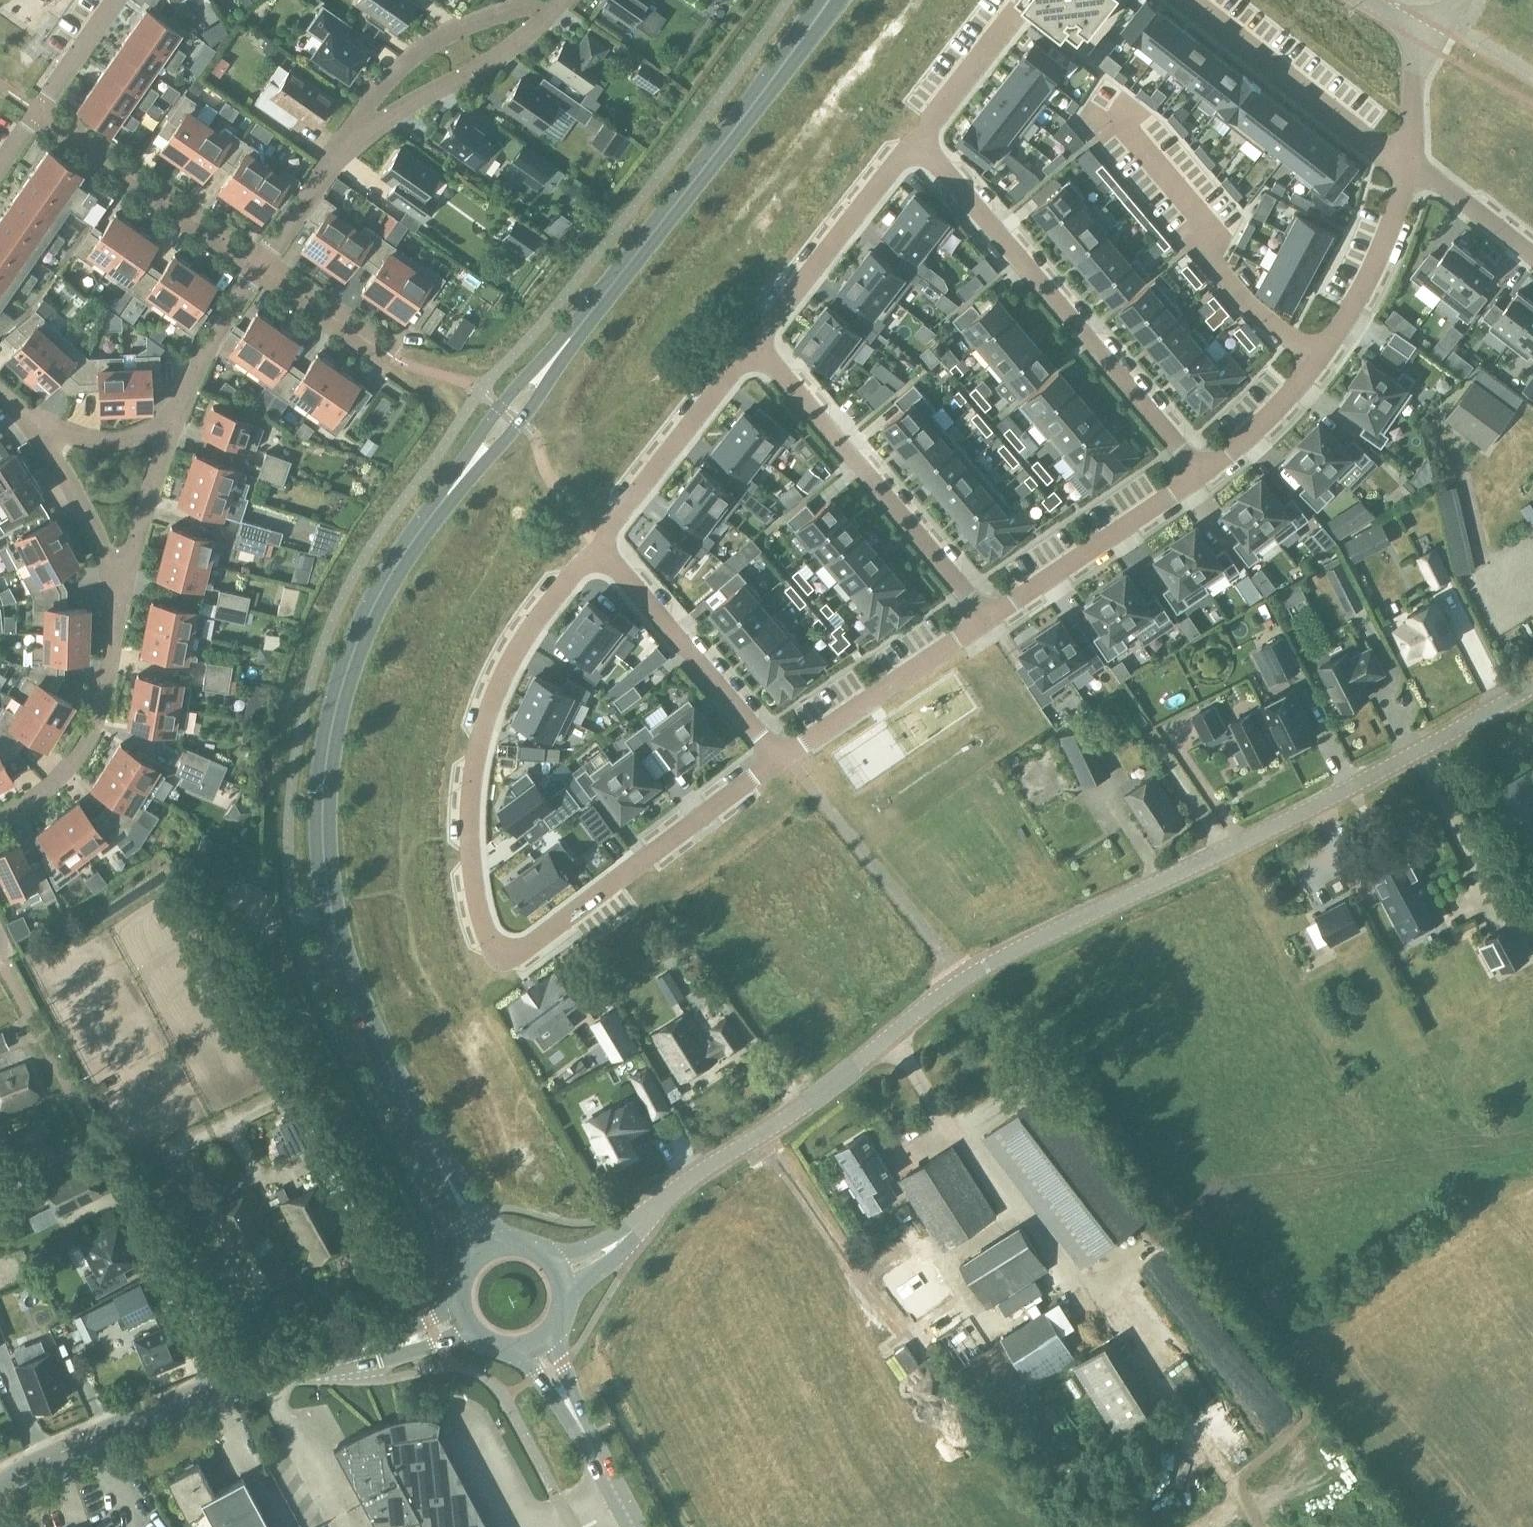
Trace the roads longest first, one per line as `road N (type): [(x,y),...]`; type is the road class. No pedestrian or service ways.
road 1 (secondary): [(487,1249),(379,1048),(337,936),(323,819),(339,699),(366,623),(405,552),(826,0)]
road 2 (tertiary): [(1532,684),(1411,756),(964,978),(803,1108),(707,1168),(617,1248),(559,1276)]
road 3 (residential): [(226,1381),(0,954)]
road 4 (residential): [(921,139),(1204,473)]
road 5 (residential): [(597,543),(518,659),(497,717),(483,831),(495,935)]
road 6 (residential): [(1411,172),(1337,337),(1280,406),(1204,473)]
road 7 (residential): [(756,351),(986,619)]
road 8 (residential): [(780,757),(559,919),(524,936),(495,935)]
road 9 (residential): [(326,162),(388,73),(434,36),(491,15),(556,8)]
road 10 (residential): [(1185,0),(1411,172)]
road 11 (residential): [(780,757),(597,543)]
road 12 (residential): [(556,8),(477,71),(326,162)]
road 13 (residential): [(921,139),(756,351)]
road 14 (residential): [(256,261),(38,111)]
road 15 (residential): [(1204,473),(986,619)]
road 16 (residential): [(756,351),(597,543)]
road 17 (tertiary): [(0,1486),(226,1381)]
road 18 (residential): [(986,619),(780,757)]
road 19 (tertiary): [(226,1381),(338,1365),(463,1321)]
road 20 (residential): [(114,617),(100,713),(77,756),(43,791),(0,817)]
road 21 (residential): [(114,617),(174,415)]
road 22 (secondary): [(640,1526),(536,1343)]
road 23 (residential): [(38,424),(92,523),(114,617)]
road 24 (residential): [(1372,0),(1427,32),(1411,172)]
road 25 (residential): [(174,415),(256,261)]
road 26 (residential): [(389,356),(256,261)]
road 27 (residential): [(1020,11),(921,139)]
road 28 (residential): [(1411,172),(1532,256)]
road 29 (residential): [(38,424),(78,440),(126,441),(174,415)]
road 30 (residential): [(109,0),(38,111)]
road 31 (residential): [(256,261),(326,162)]

